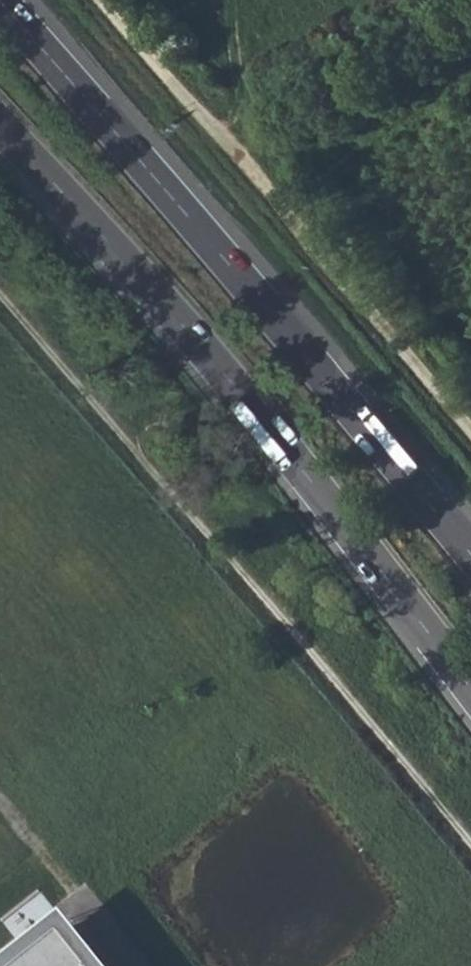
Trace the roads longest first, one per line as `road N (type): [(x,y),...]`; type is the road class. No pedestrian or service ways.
road 1 (trunk): [(0,126),(230,380),(470,691)]
road 2 (trunk): [(470,554),(0,2)]
road 3 (track): [(98,0),(470,432)]
road 4 (track): [(271,90),(446,0)]

